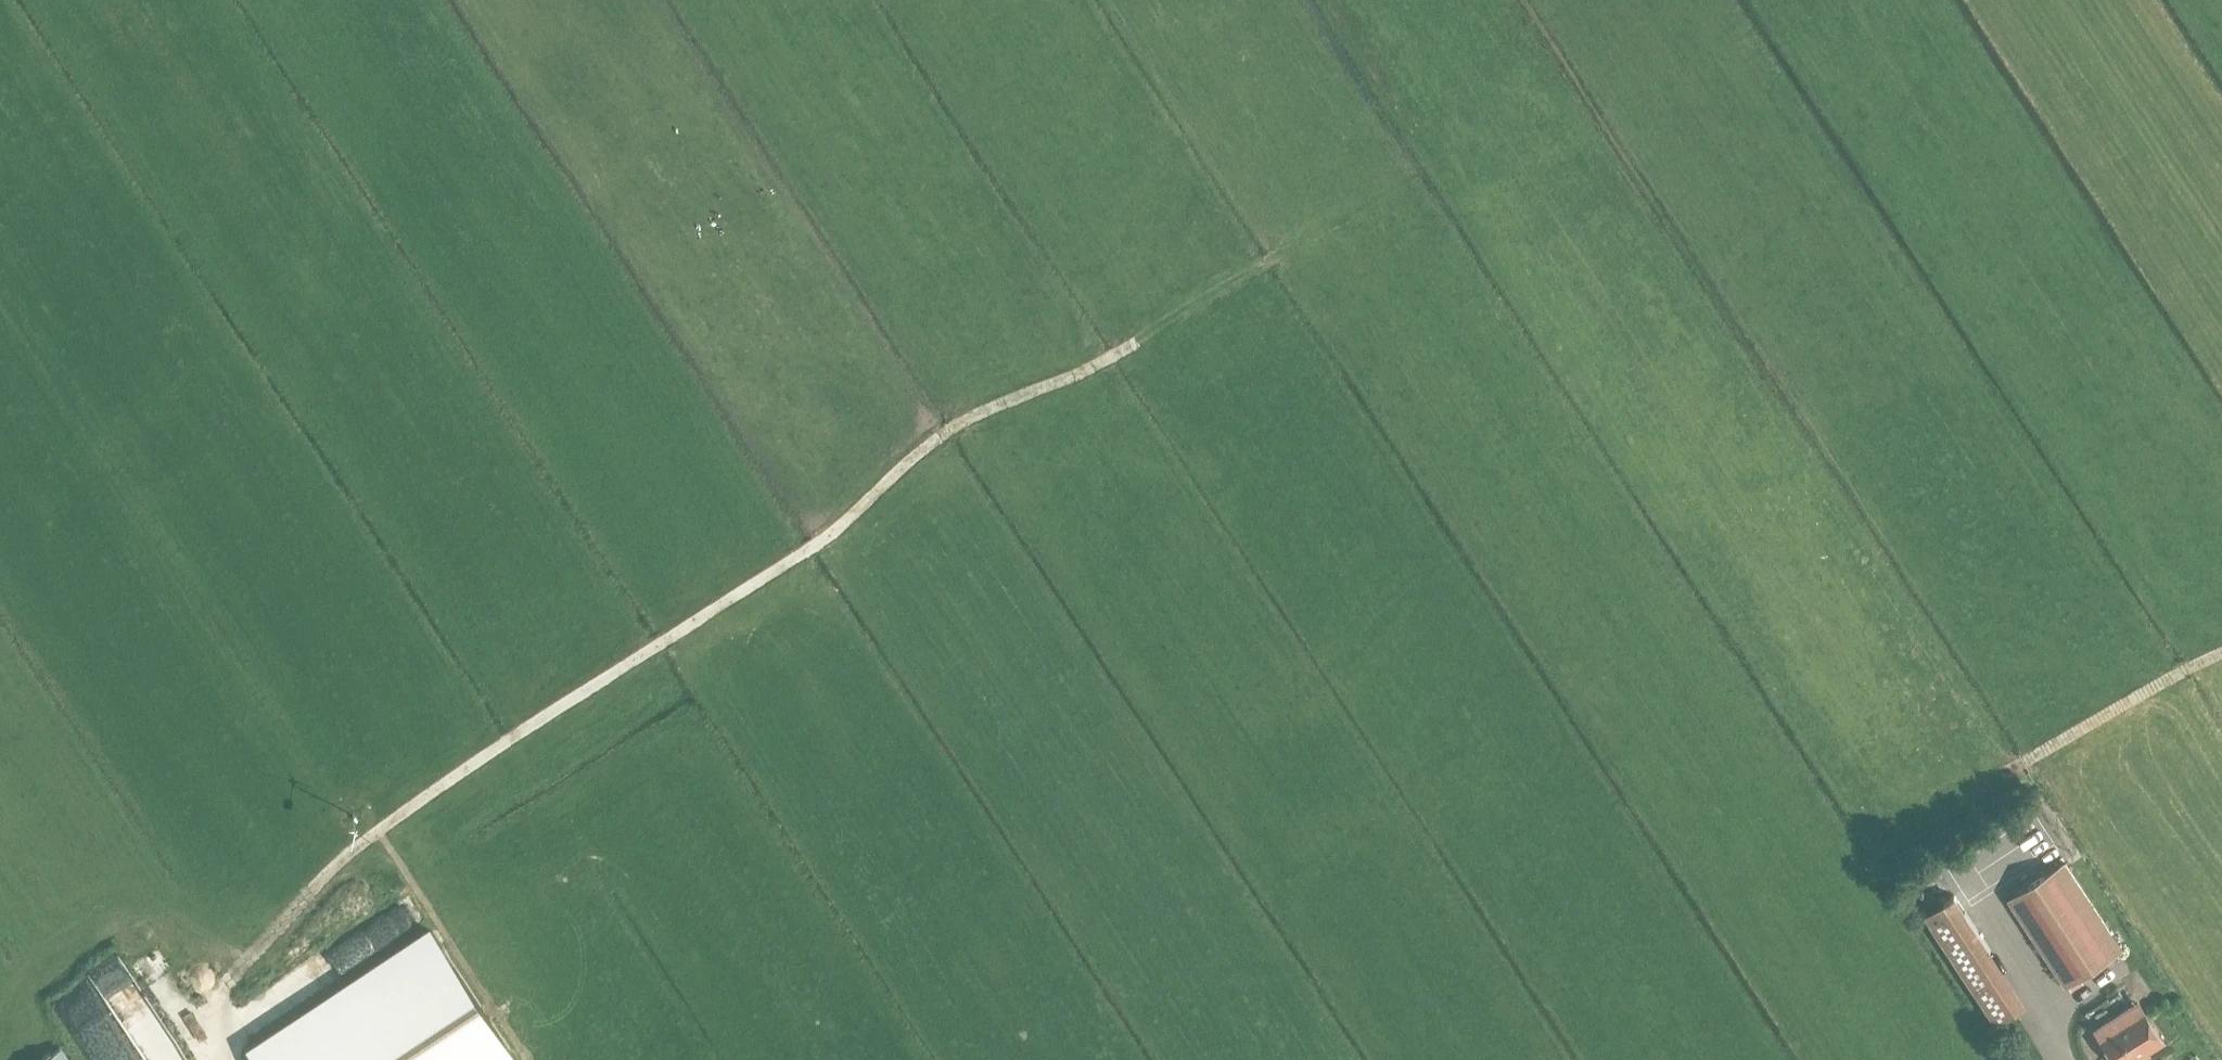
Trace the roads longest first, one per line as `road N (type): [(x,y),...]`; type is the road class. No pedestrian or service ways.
road 1 (track): [(2221,652),(2002,772)]

